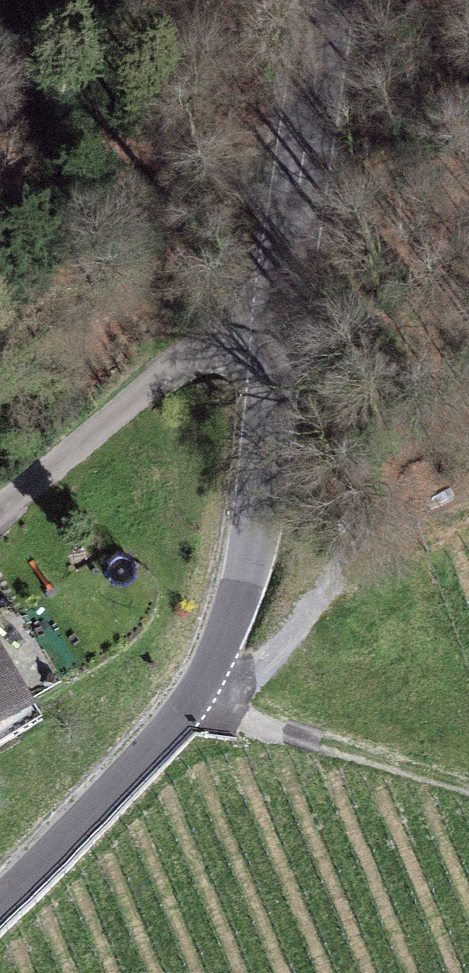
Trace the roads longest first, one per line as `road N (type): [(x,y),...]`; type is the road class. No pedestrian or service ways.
road 1 (residential): [(0,902),(199,710),(244,595),(302,230)]
road 2 (residential): [(0,518),(143,395),(302,230)]
road 3 (track): [(0,188),(39,136),(260,186),(308,187)]
road 4 (track): [(199,710),(468,789)]
road 5 (residential): [(302,230),(339,0)]

